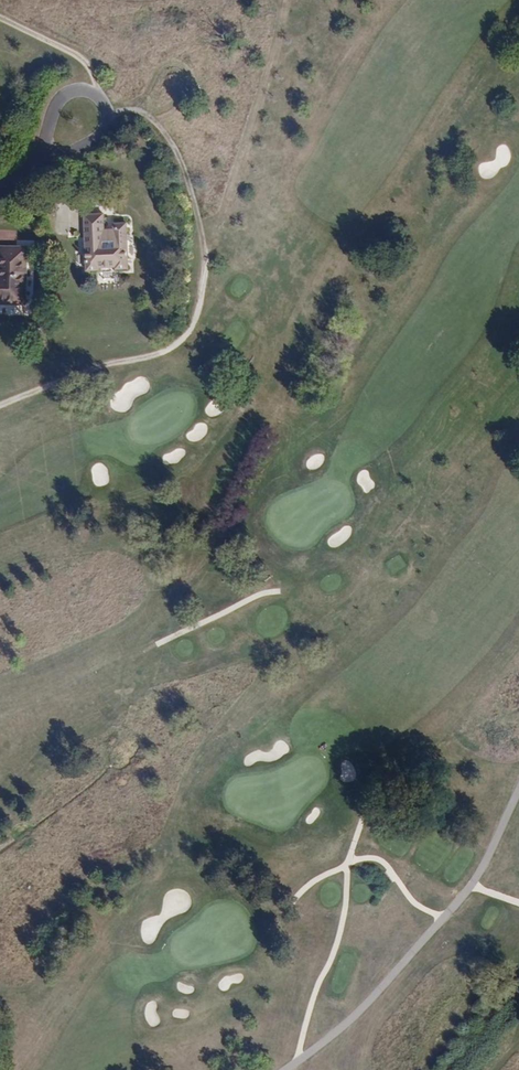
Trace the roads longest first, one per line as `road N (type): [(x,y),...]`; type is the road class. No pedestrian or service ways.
road 1 (track): [(0,407),(183,341),(195,317),(205,267),(185,169),(155,120),(134,108),(108,114)]
road 2 (residential): [(43,167),(51,116),(64,95),(81,90),(104,100),(105,125),(95,140)]

